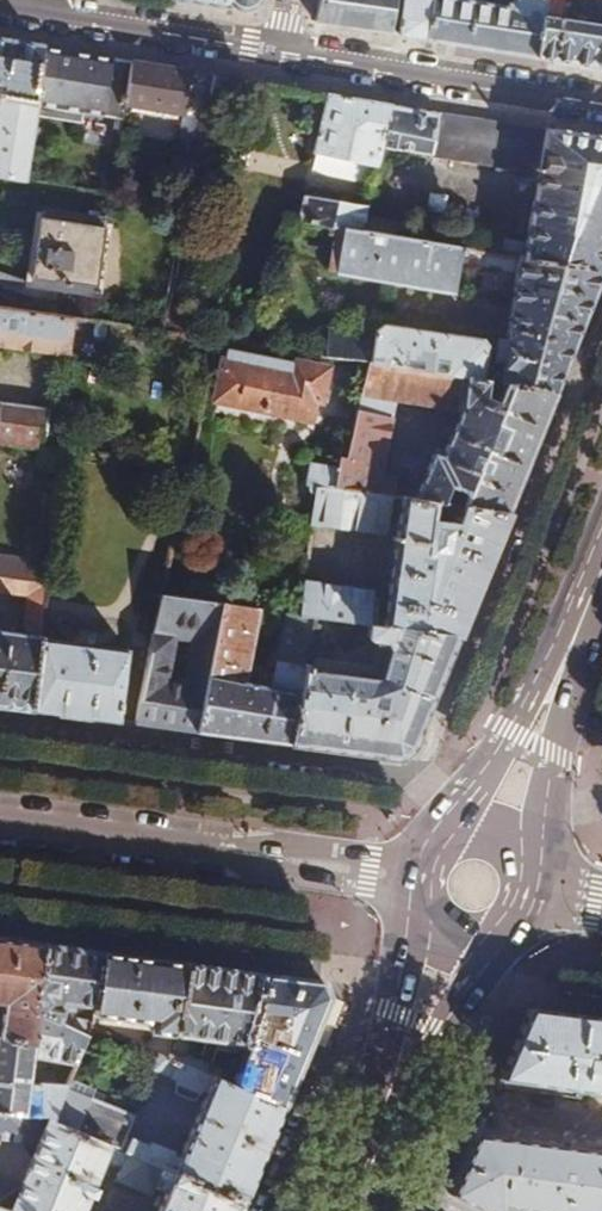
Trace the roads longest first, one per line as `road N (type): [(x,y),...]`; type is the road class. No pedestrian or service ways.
road 1 (residential): [(449,823),(419,785),(0,730)]
road 2 (tertiary): [(419,878),(0,825)]
road 3 (residential): [(404,978),(0,925)]
road 4 (residential): [(601,100),(284,53)]
road 5 (residential): [(284,53),(0,10)]
road 6 (primary): [(351,1173),(490,958)]
road 7 (primary): [(542,847),(575,634)]
road 8 (primary): [(575,634),(461,810)]
road 9 (primary): [(404,978),(351,1173)]
road 10 (residential): [(495,952),(522,982),(551,997),(601,1004)]

